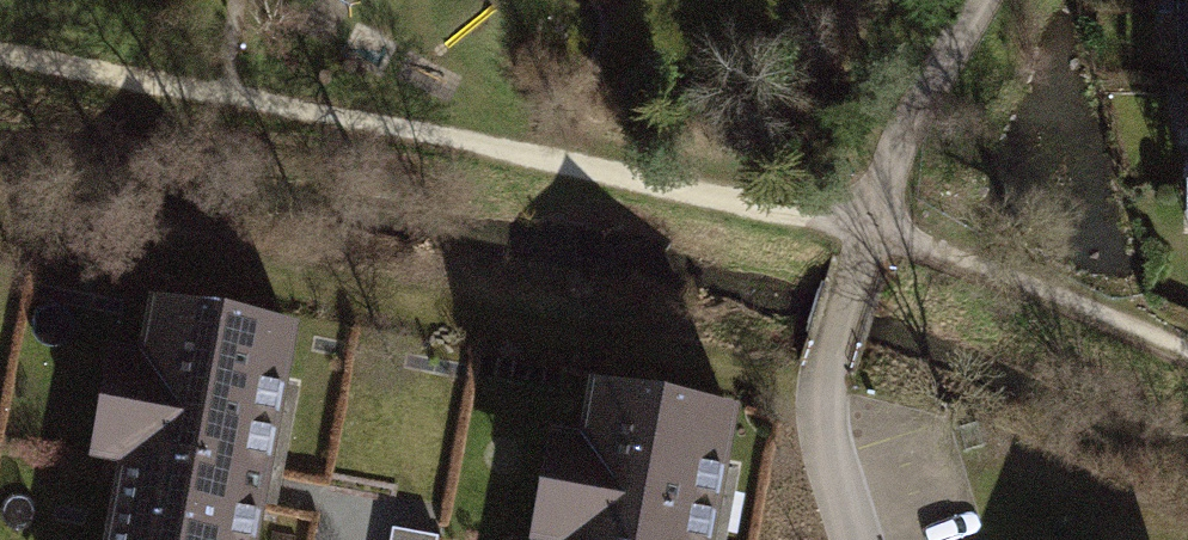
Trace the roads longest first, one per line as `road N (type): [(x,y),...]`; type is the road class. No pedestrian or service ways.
road 1 (track): [(1187,348),(868,227),(0,53)]
road 2 (track): [(0,224),(239,274),(565,326),(818,399)]
road 3 (residential): [(856,539),(823,438),(818,399),(825,369)]

